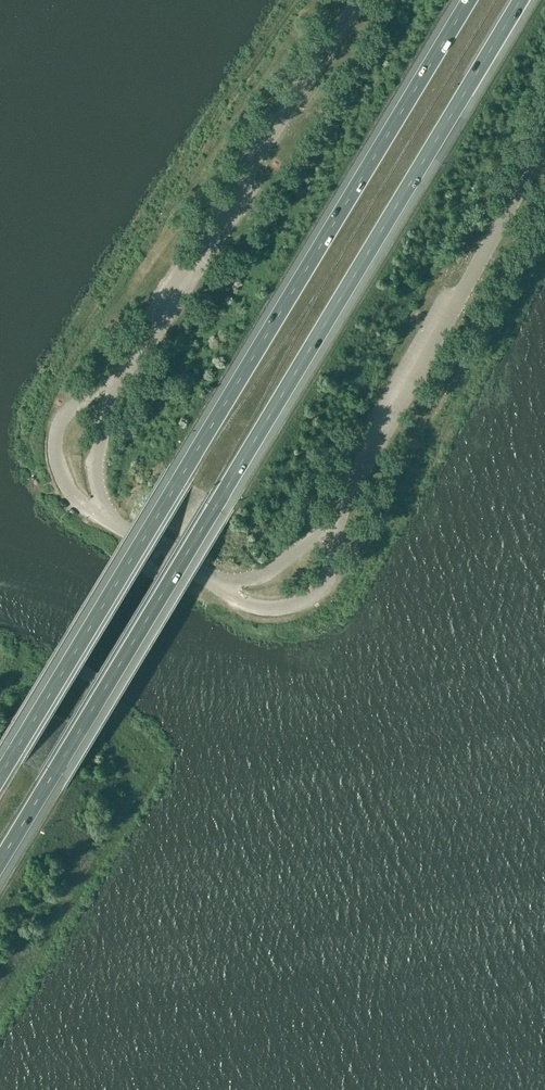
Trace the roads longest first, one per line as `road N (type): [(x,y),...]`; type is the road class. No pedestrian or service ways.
road 1 (motorway): [(0,861),(521,0)]
road 2 (motorway): [(469,0),(0,775)]

